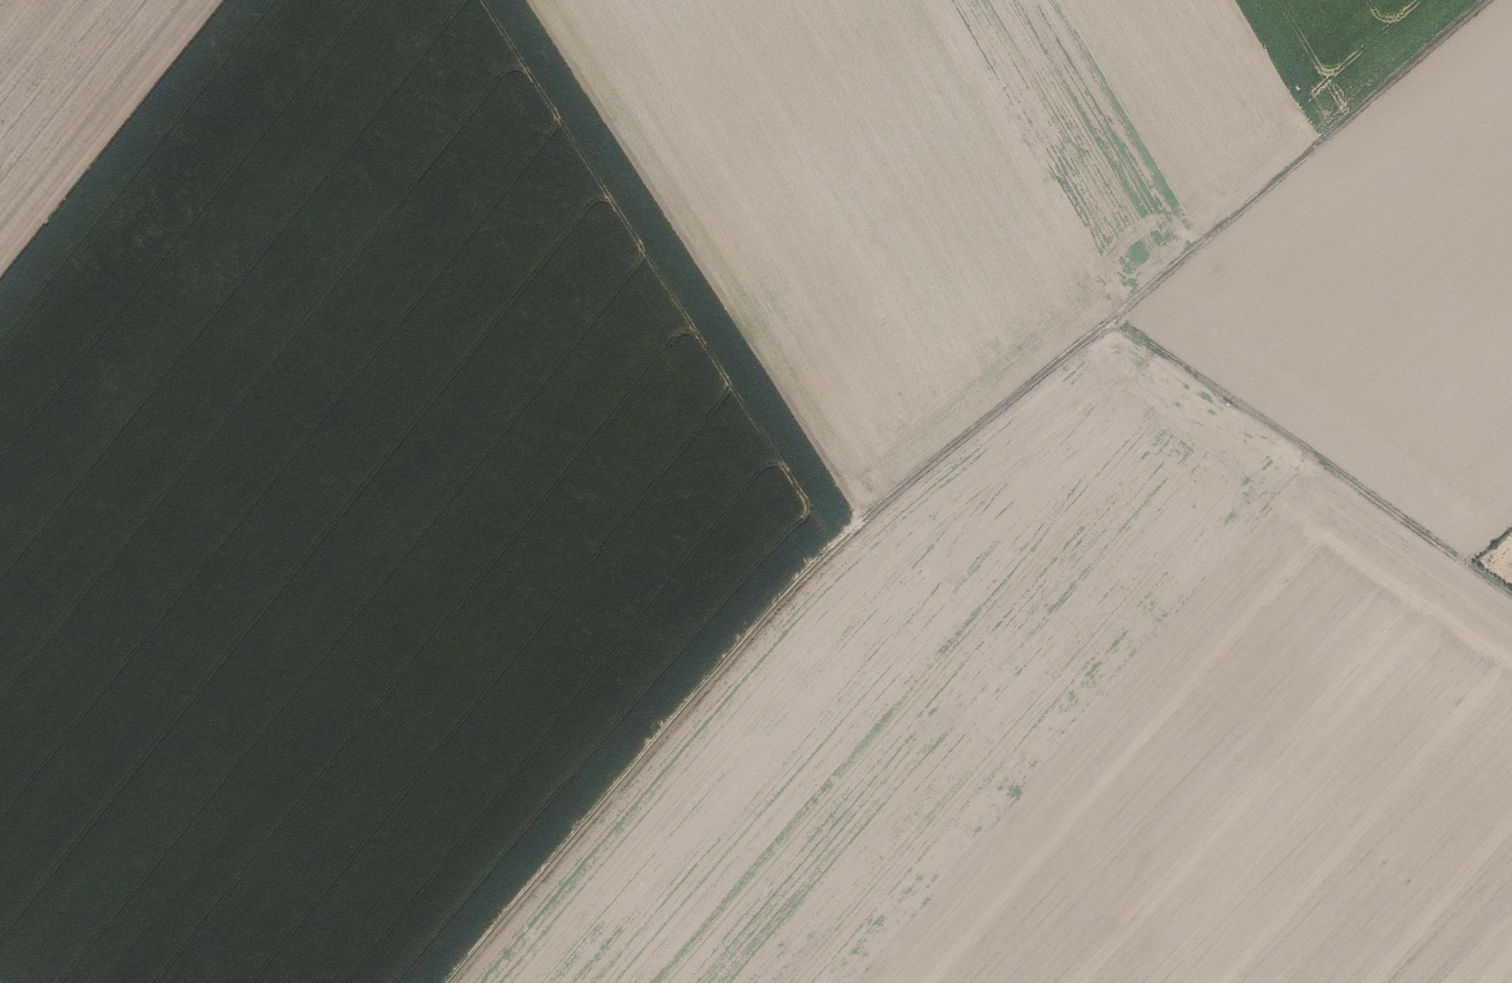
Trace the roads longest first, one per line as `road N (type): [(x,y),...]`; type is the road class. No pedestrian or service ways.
road 1 (track): [(623,784),(794,585),(904,485),(1488,0)]
road 2 (track): [(1511,596),(1112,318)]
road 3 (track): [(623,784),(451,982)]

